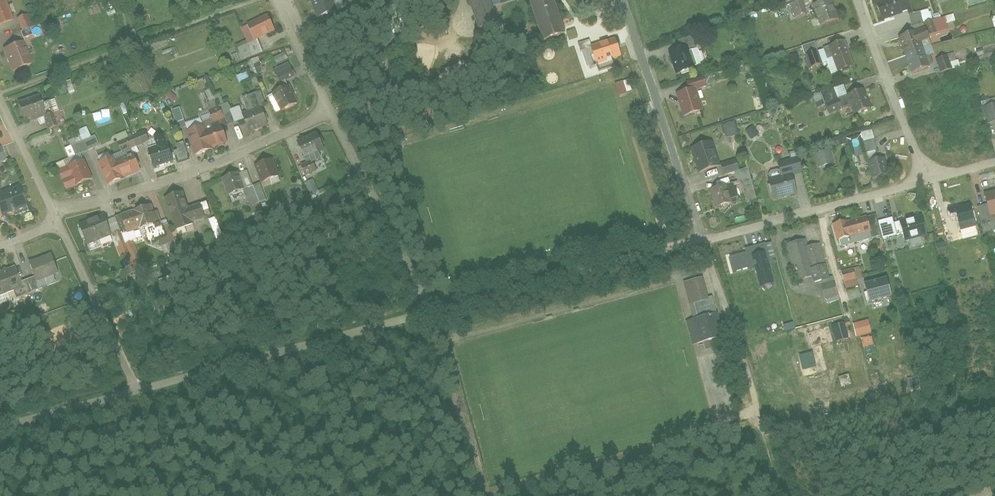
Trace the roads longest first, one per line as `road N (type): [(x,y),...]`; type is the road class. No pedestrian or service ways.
road 1 (residential): [(434,312),(138,390)]
road 2 (residential): [(51,211),(193,172),(330,111)]
road 3 (residential): [(703,243),(434,312)]
road 4 (residential): [(703,243),(623,0)]
road 5 (residential): [(924,182),(703,243)]
road 6 (residential): [(434,312),(330,111)]
road 7 (residential): [(924,182),(860,0)]
road 8 (residential): [(55,222),(138,390)]
road 9 (residential): [(138,390),(0,426)]
road 10 (residential): [(330,111),(276,0)]
road 11 (residential): [(0,102),(51,211)]

